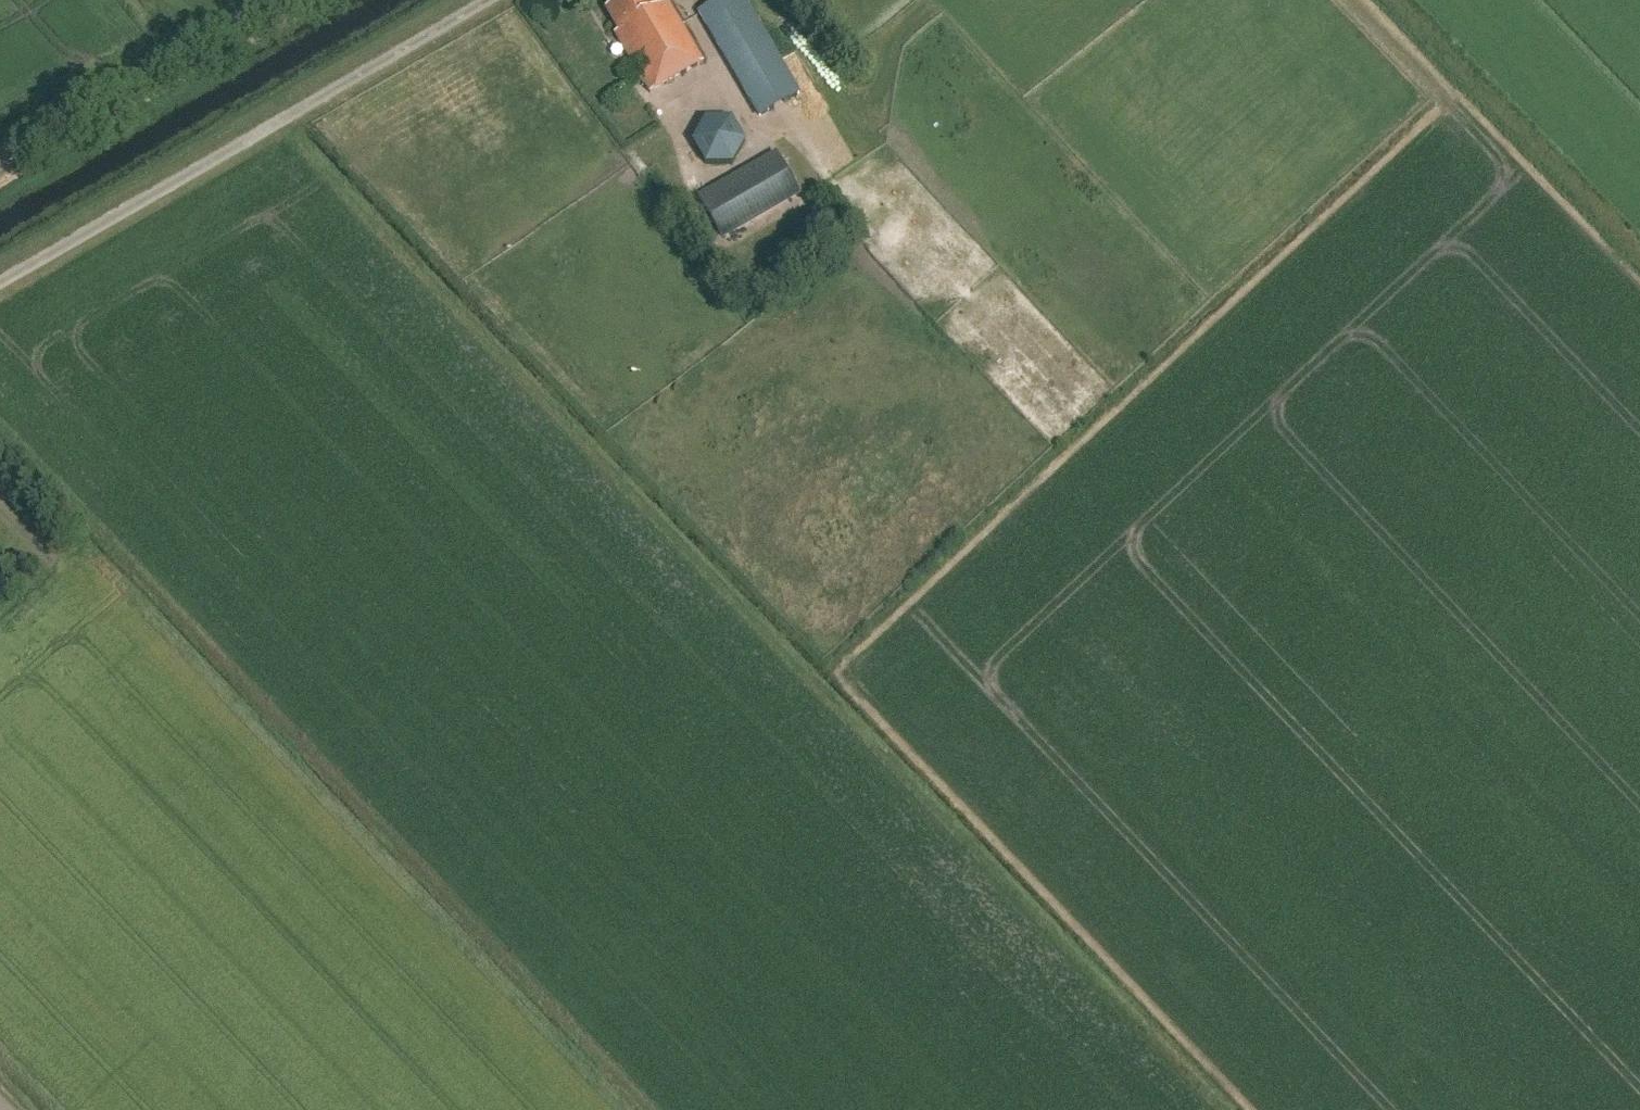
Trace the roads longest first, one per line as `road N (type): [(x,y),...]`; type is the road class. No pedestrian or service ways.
road 1 (unclassified): [(0,284),(489,0)]
road 2 (tertiary): [(0,157),(273,0)]

